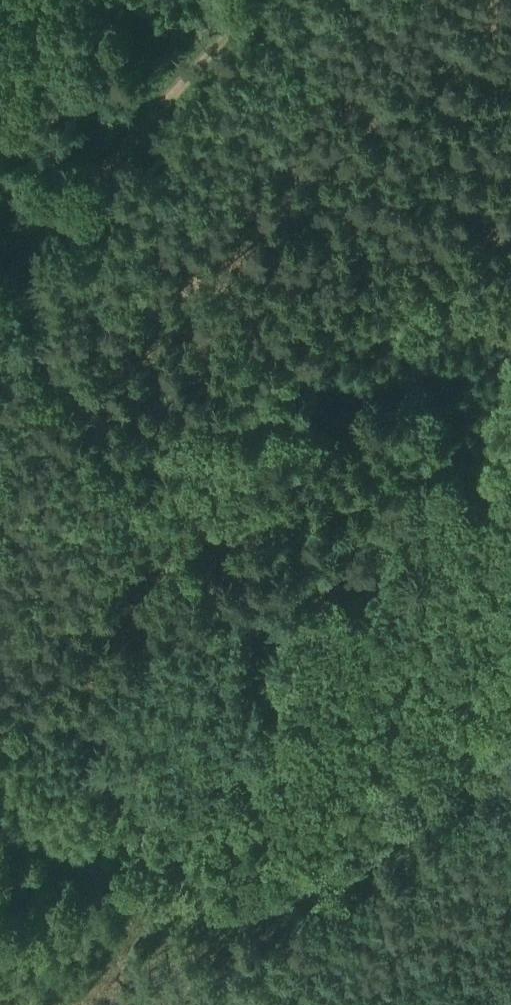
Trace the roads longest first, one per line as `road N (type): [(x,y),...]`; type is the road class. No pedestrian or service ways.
road 1 (track): [(262,0),(0,284)]

